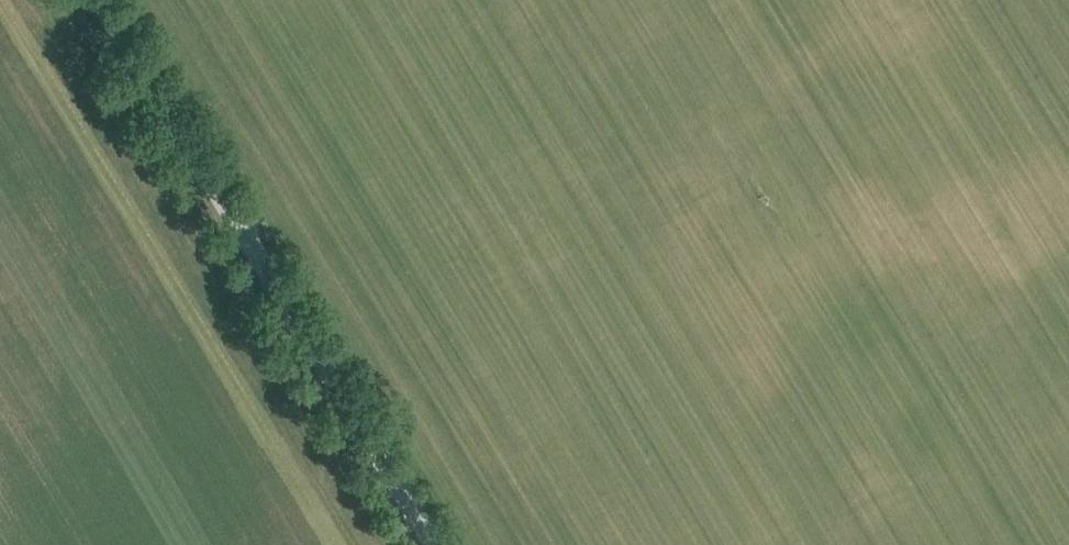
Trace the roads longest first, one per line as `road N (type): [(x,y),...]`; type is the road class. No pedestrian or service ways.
road 1 (tertiary): [(432,544),(99,0)]

